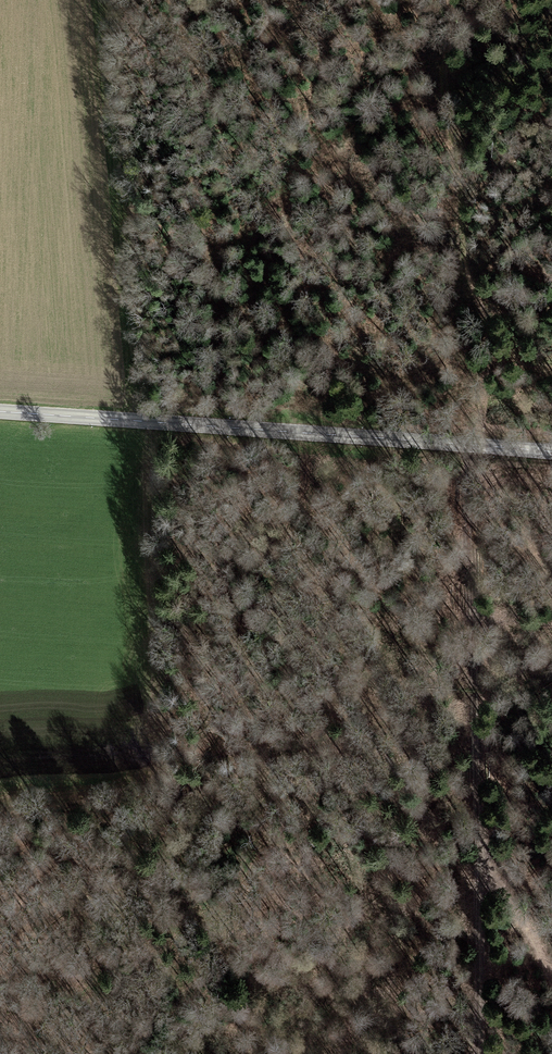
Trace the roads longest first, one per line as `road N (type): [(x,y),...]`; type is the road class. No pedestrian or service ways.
road 1 (track): [(495,36),(453,73),(444,137),(493,296),(478,446),(477,1053)]
road 2 (tertiary): [(551,452),(0,412)]
road 3 (track): [(0,803),(212,800)]
road 4 (track): [(475,877),(509,891),(551,974)]

